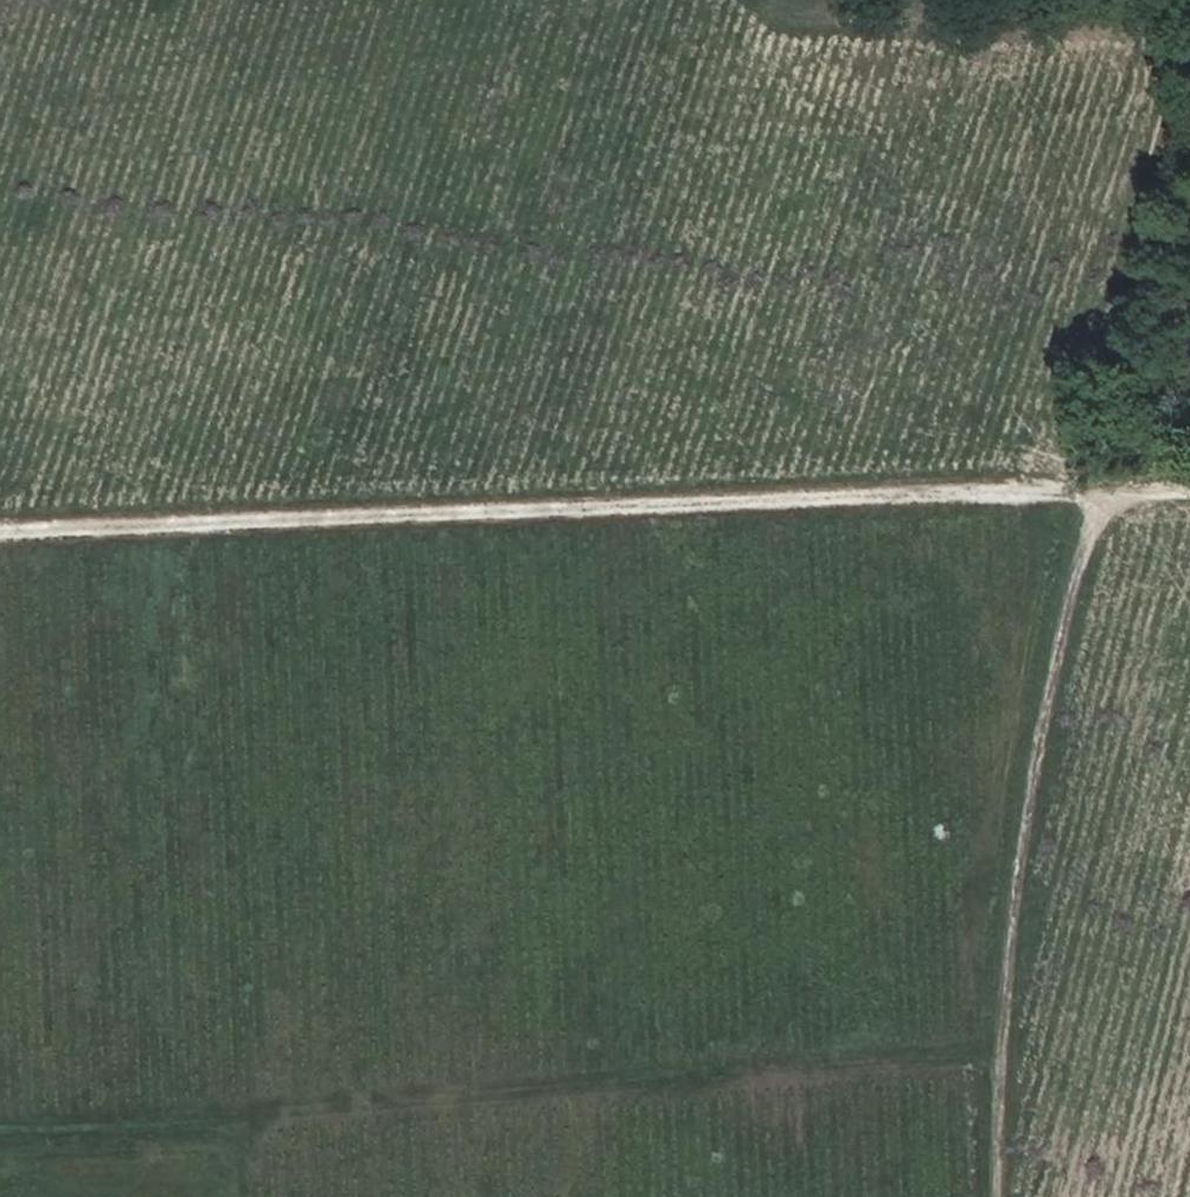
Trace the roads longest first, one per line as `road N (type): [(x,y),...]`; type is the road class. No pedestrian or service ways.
road 1 (track): [(0,525),(1189,476)]
road 2 (track): [(1105,477),(1013,824),(989,1196)]

